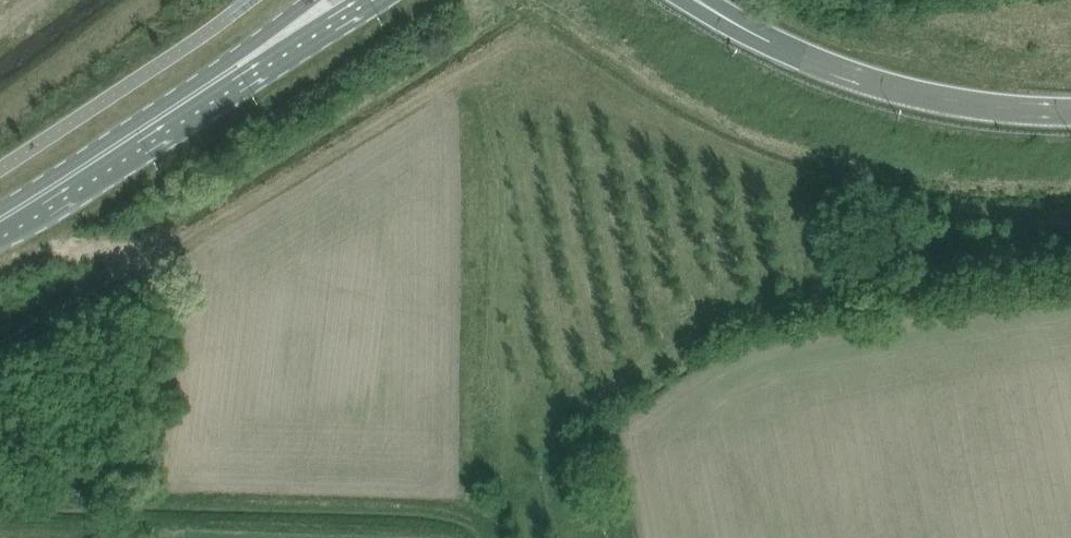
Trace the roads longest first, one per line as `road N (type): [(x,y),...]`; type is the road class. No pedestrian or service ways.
road 1 (motorway): [(769,41),(948,99),(1070,108)]
road 2 (primary): [(235,65),(0,217)]
road 3 (primary): [(235,65),(354,0)]

